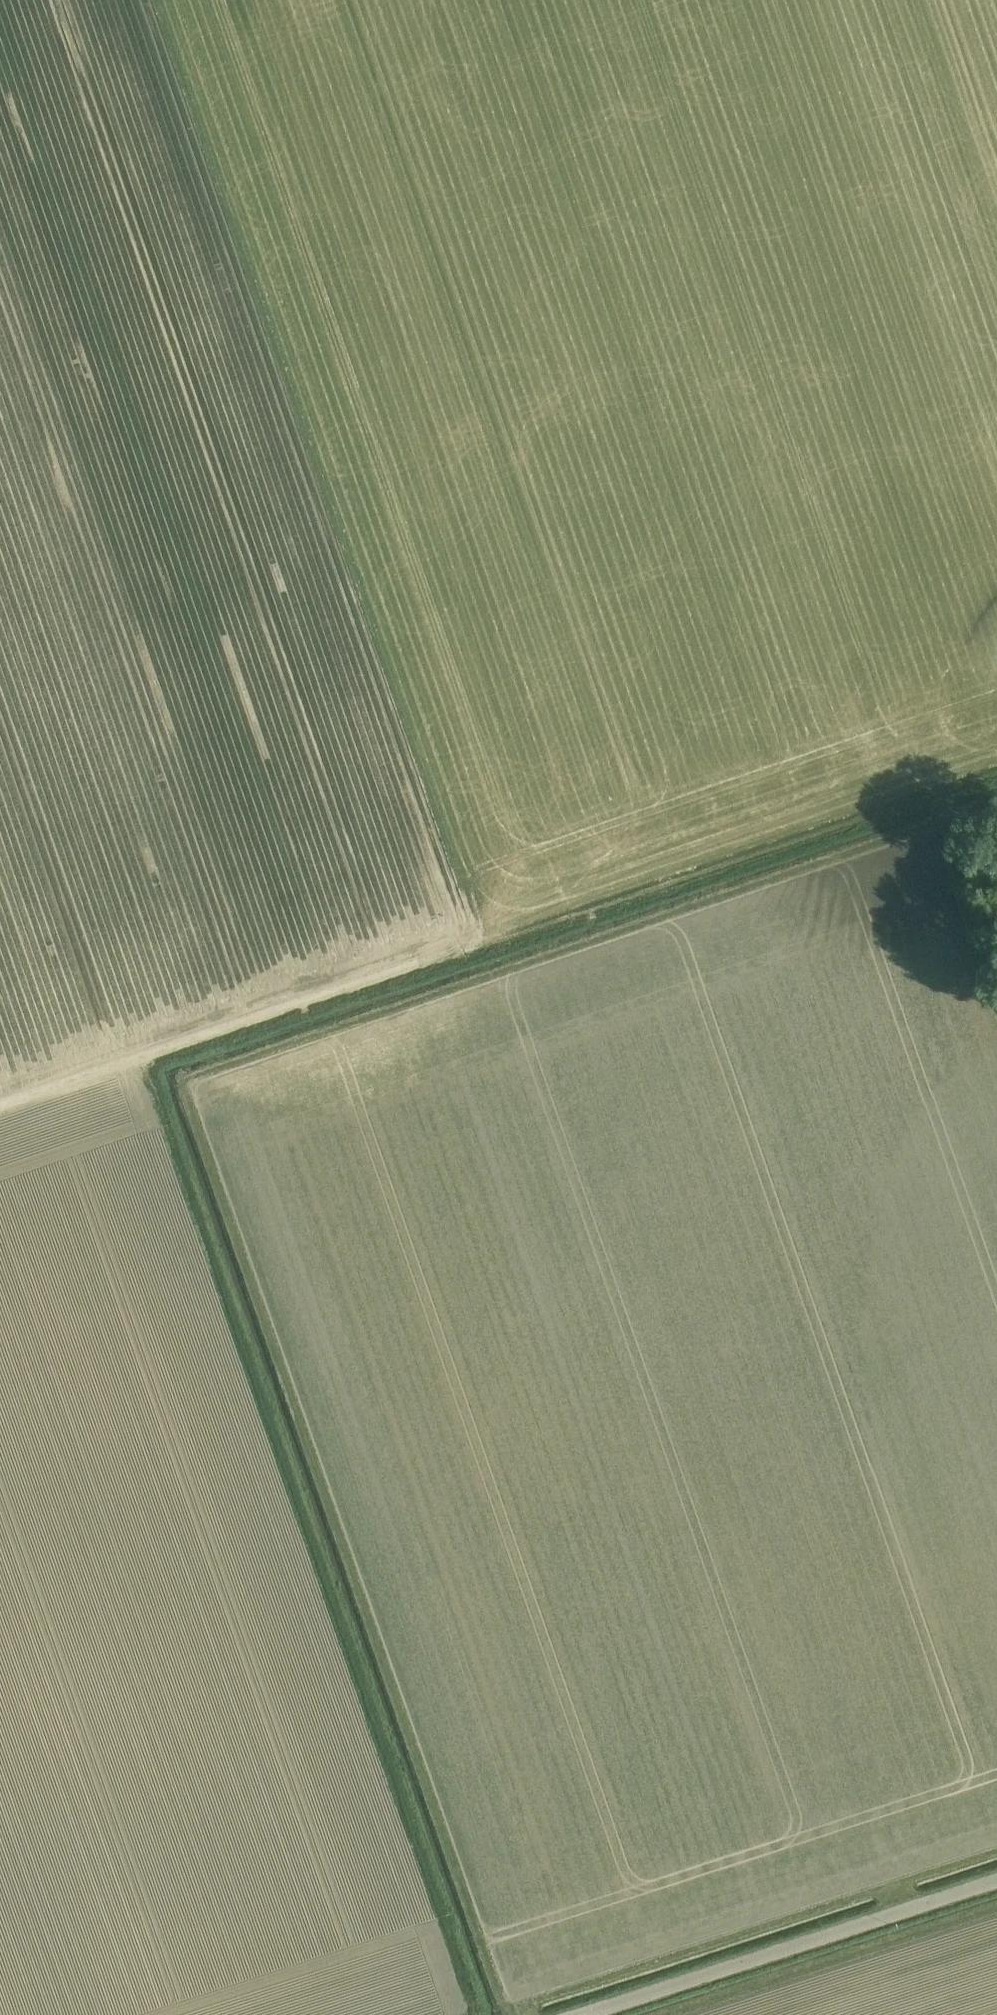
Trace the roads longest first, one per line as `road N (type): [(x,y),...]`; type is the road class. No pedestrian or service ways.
road 1 (residential): [(576,2014),(996,1880)]
road 2 (track): [(401,967),(0,1105)]

